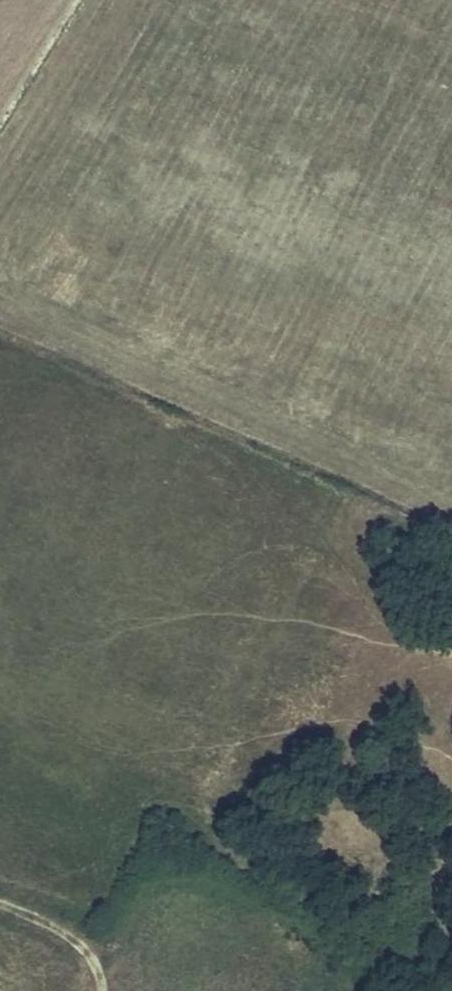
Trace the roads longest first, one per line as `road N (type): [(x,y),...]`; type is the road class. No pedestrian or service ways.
road 1 (track): [(109,990),(90,939),(47,912),(0,898)]

